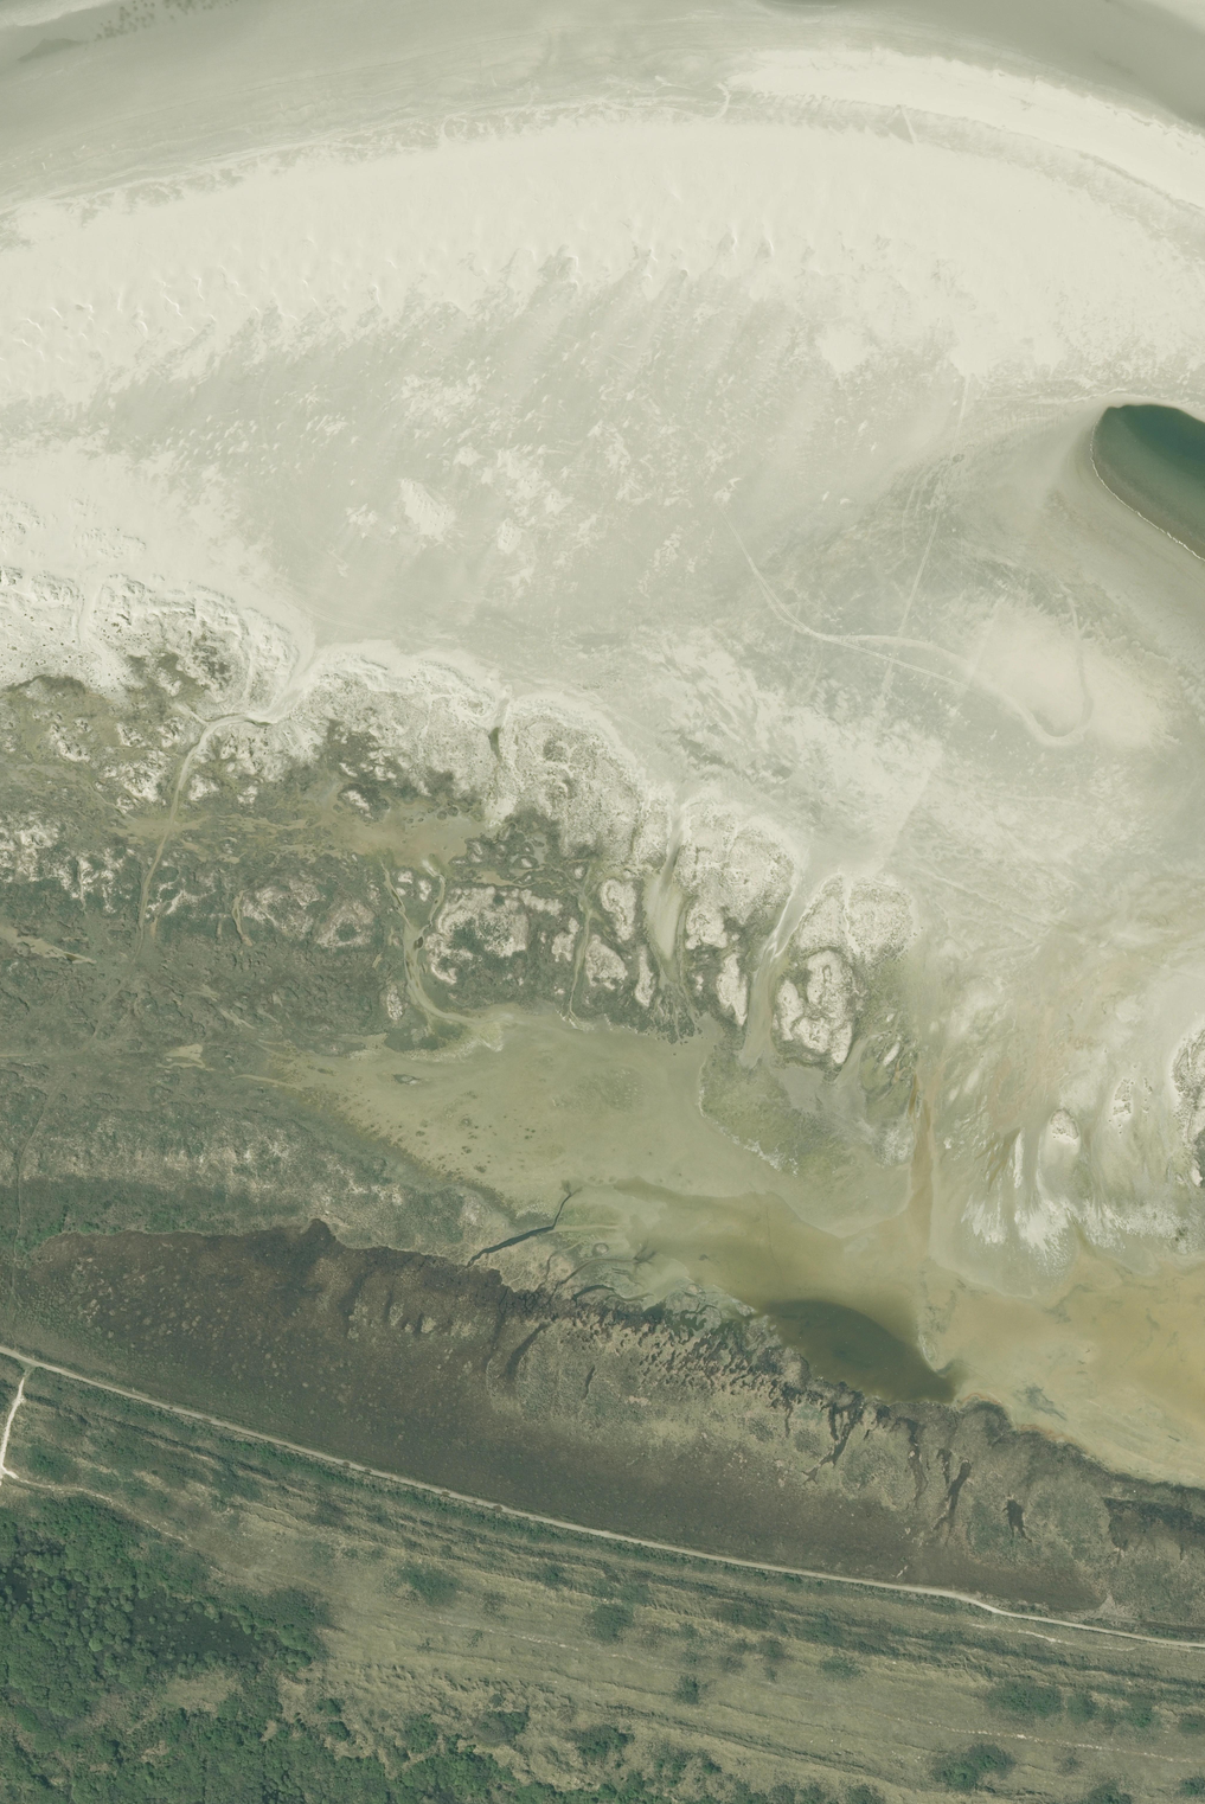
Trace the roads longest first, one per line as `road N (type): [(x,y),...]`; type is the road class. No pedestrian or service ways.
road 1 (track): [(0,1353),(315,1461),(569,1529),(1204,1646)]

